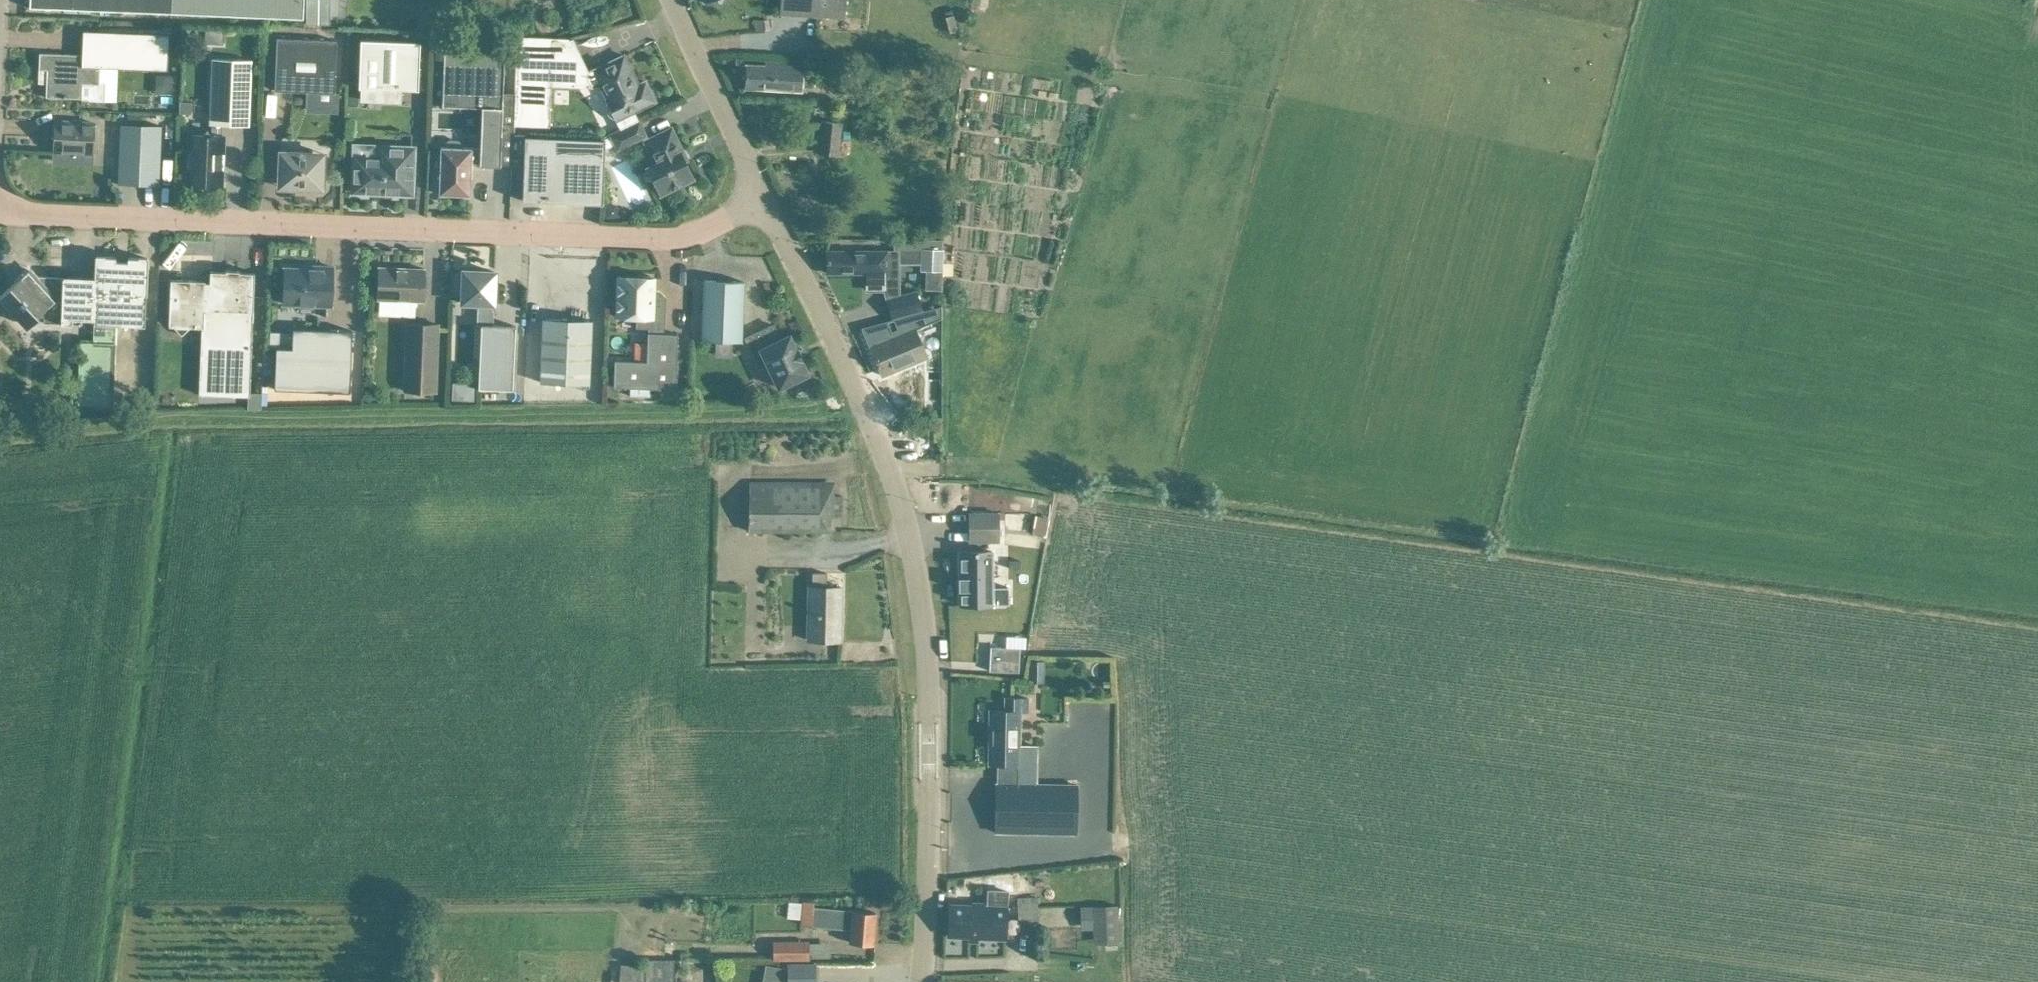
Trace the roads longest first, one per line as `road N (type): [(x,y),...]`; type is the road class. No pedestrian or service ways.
road 1 (unclassified): [(919,981),(928,754),(920,590),(880,434),(762,201)]
road 2 (residential): [(0,204),(18,214),(668,241),(762,201)]
road 3 (unclassified): [(762,201),(672,0)]

